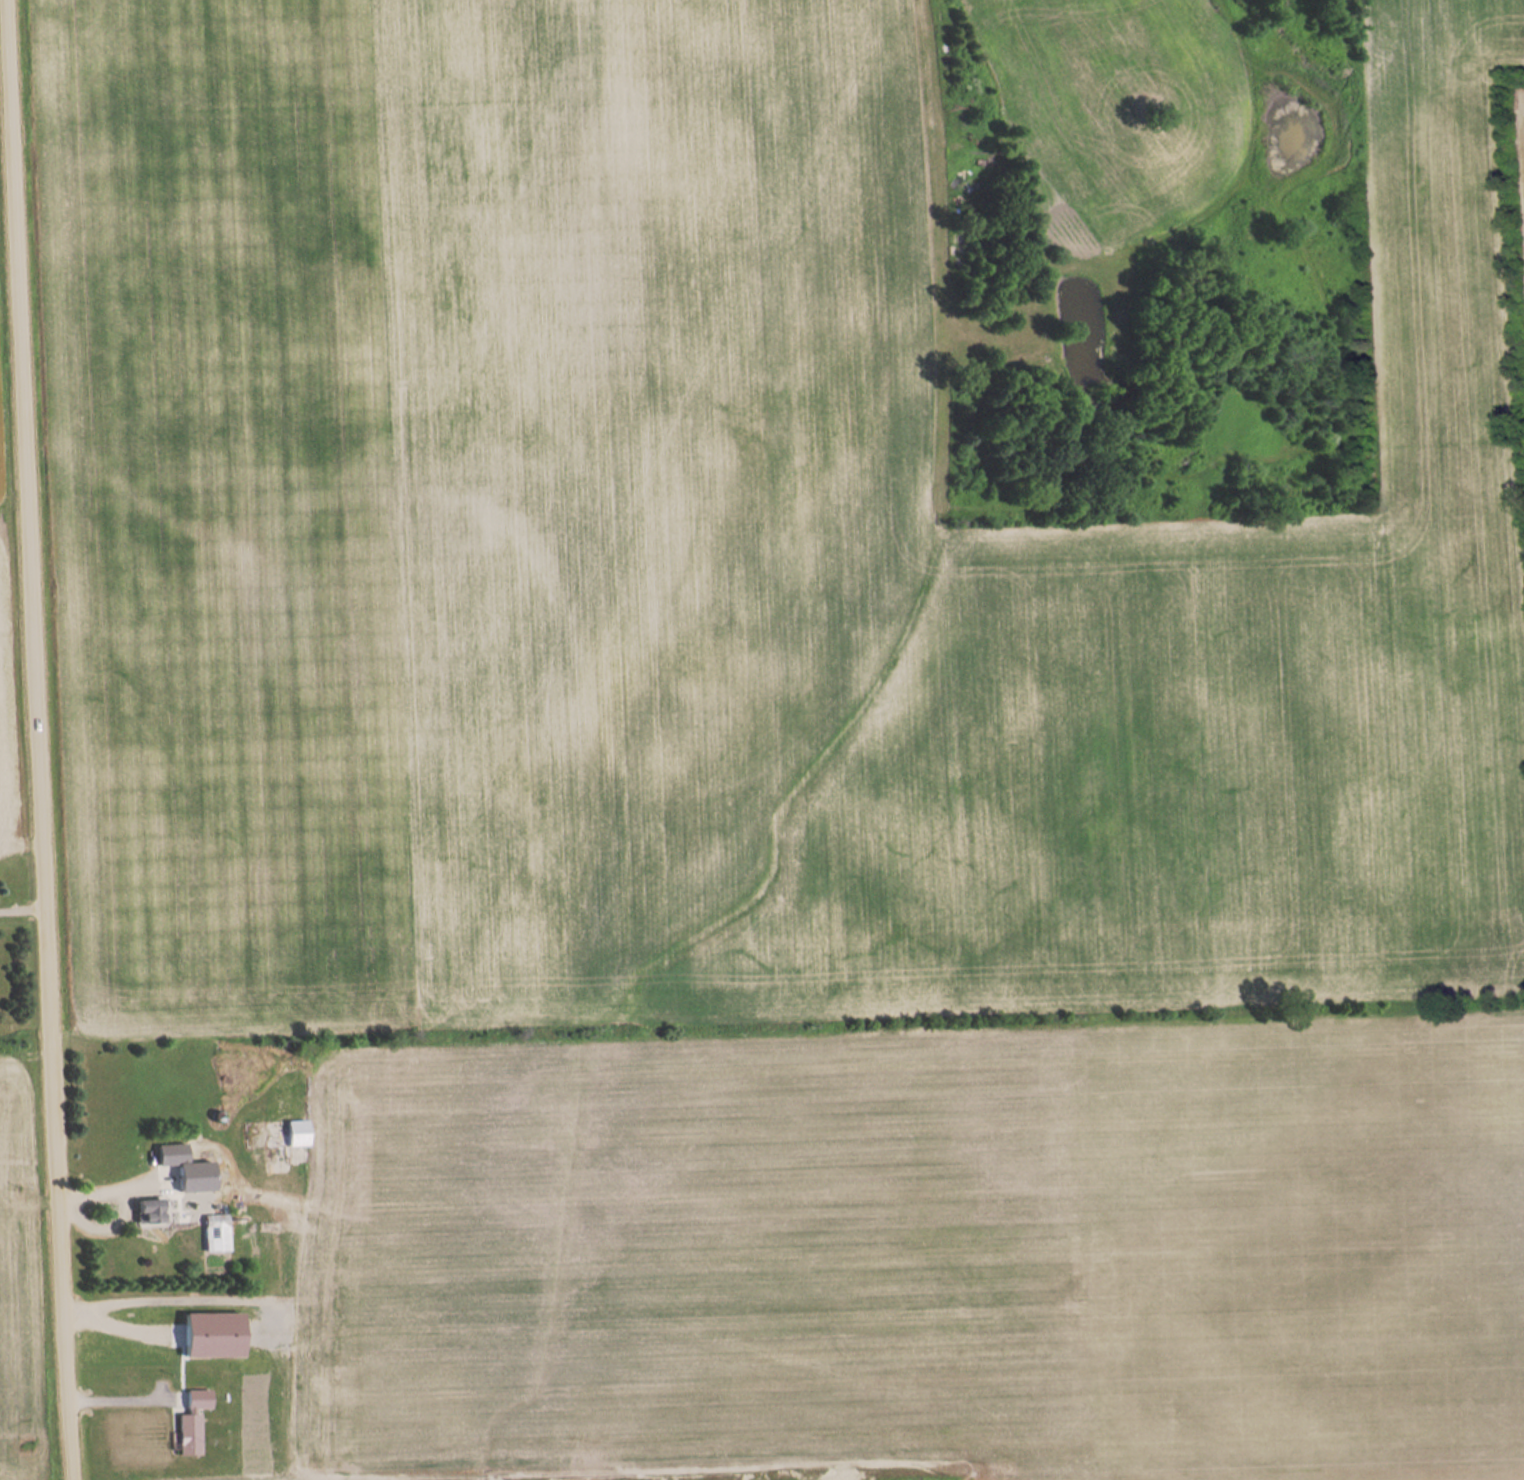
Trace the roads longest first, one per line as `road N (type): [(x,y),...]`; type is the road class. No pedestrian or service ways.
road 1 (residential): [(77,1479),(8,0)]

